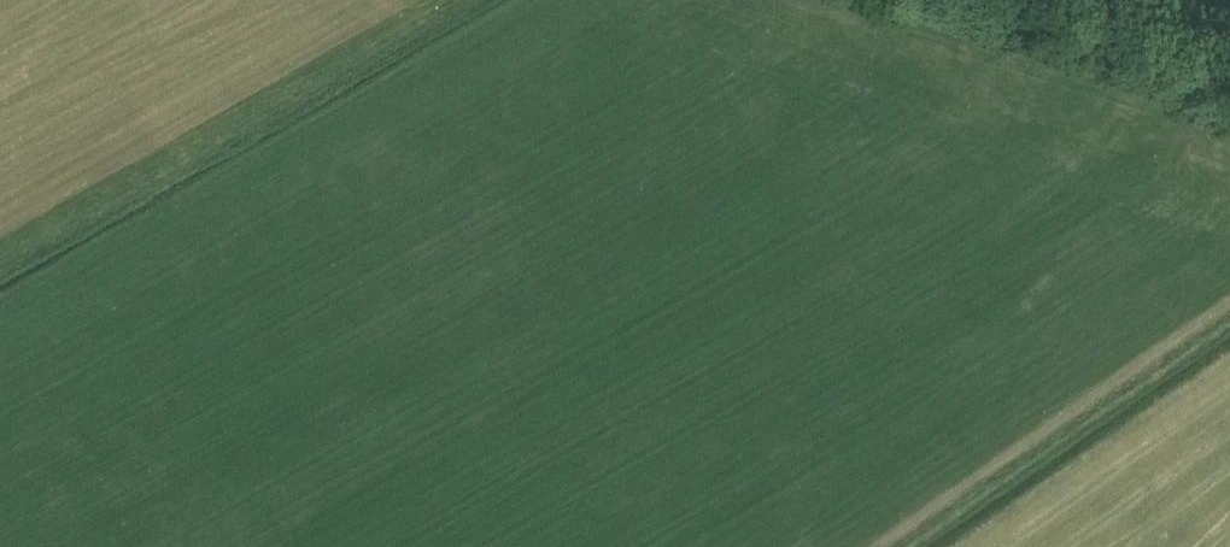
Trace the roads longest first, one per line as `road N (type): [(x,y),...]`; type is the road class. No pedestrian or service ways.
road 1 (track): [(1104,0),(1229,41)]

